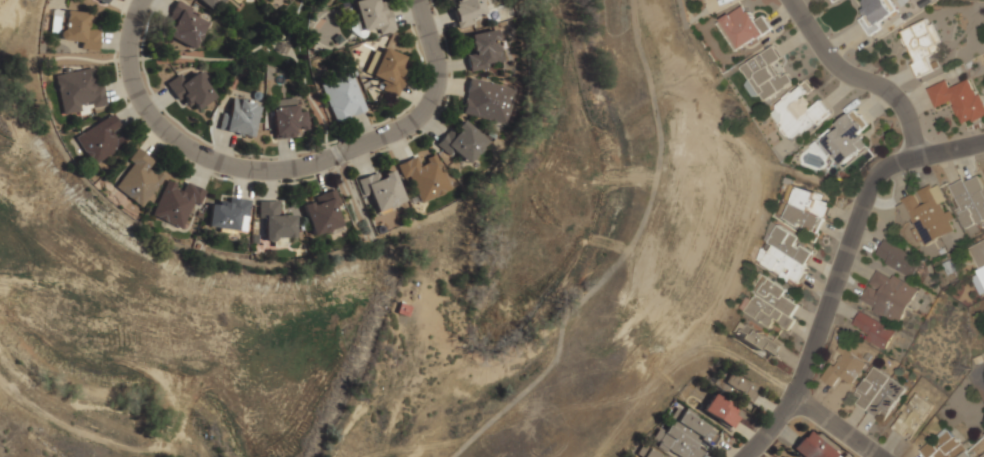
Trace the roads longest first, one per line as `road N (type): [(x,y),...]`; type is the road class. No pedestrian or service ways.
road 1 (residential): [(418,0),(435,57),(427,110),(401,129),(304,167),(259,172),(186,147),(141,102),(128,67),(131,27),(144,0)]
road 2 (residential): [(746,456),(793,399),(880,172),(983,144)]
road 3 (residential): [(789,0),(838,70),(899,105),(913,159)]

